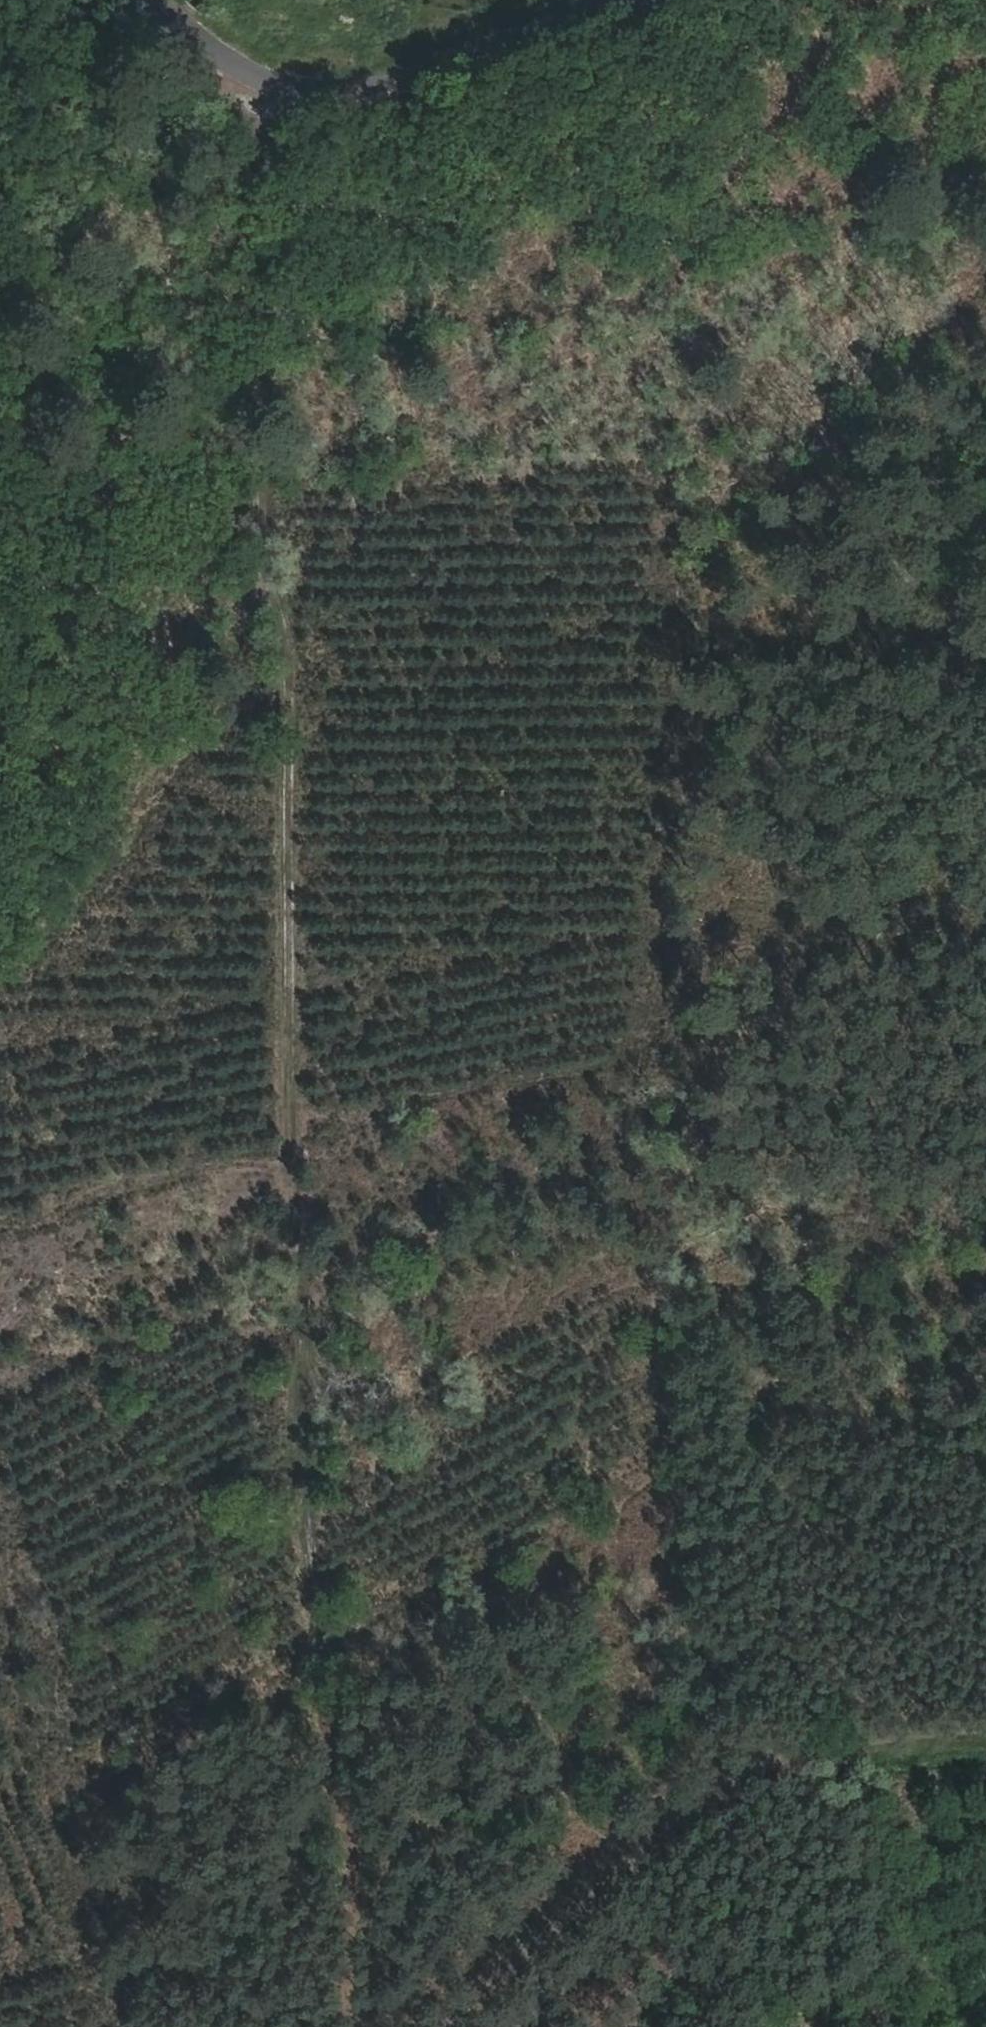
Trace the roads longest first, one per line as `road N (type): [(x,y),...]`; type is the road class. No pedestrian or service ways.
road 1 (track): [(470,2026),(730,1801),(828,1752),(985,1732)]
road 2 (unclassified): [(645,0),(407,94),(314,95),(245,69),(164,0)]

